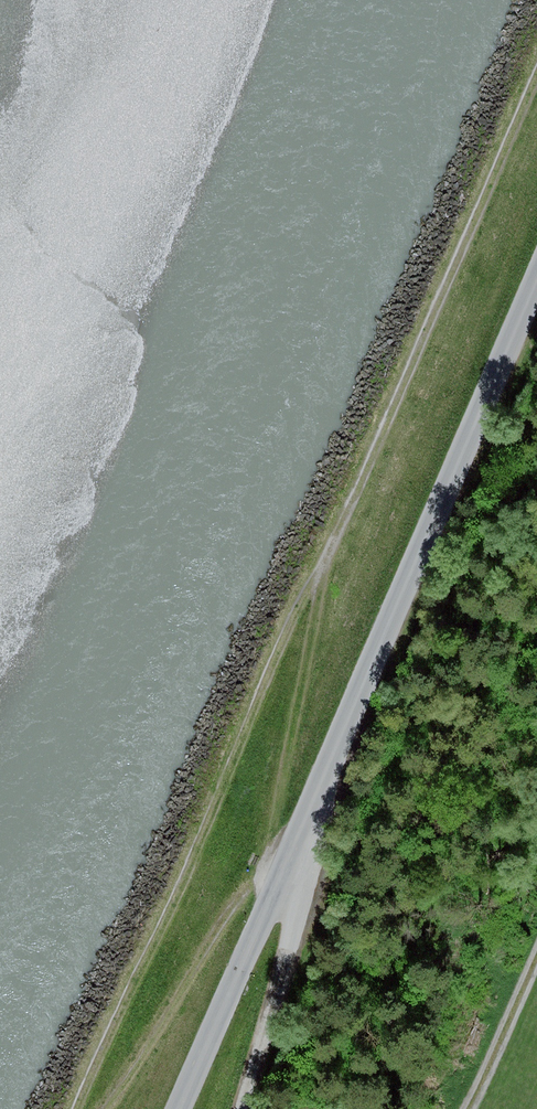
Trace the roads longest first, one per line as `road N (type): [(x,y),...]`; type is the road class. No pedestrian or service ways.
road 1 (track): [(85,1108),(529,92)]
road 2 (unclassified): [(536,287),(292,858)]
road 3 (track): [(292,858),(276,826),(332,543)]
road 4 (track): [(111,1108),(241,898),(292,858)]
road 5 (track): [(292,858),(180,1108)]

